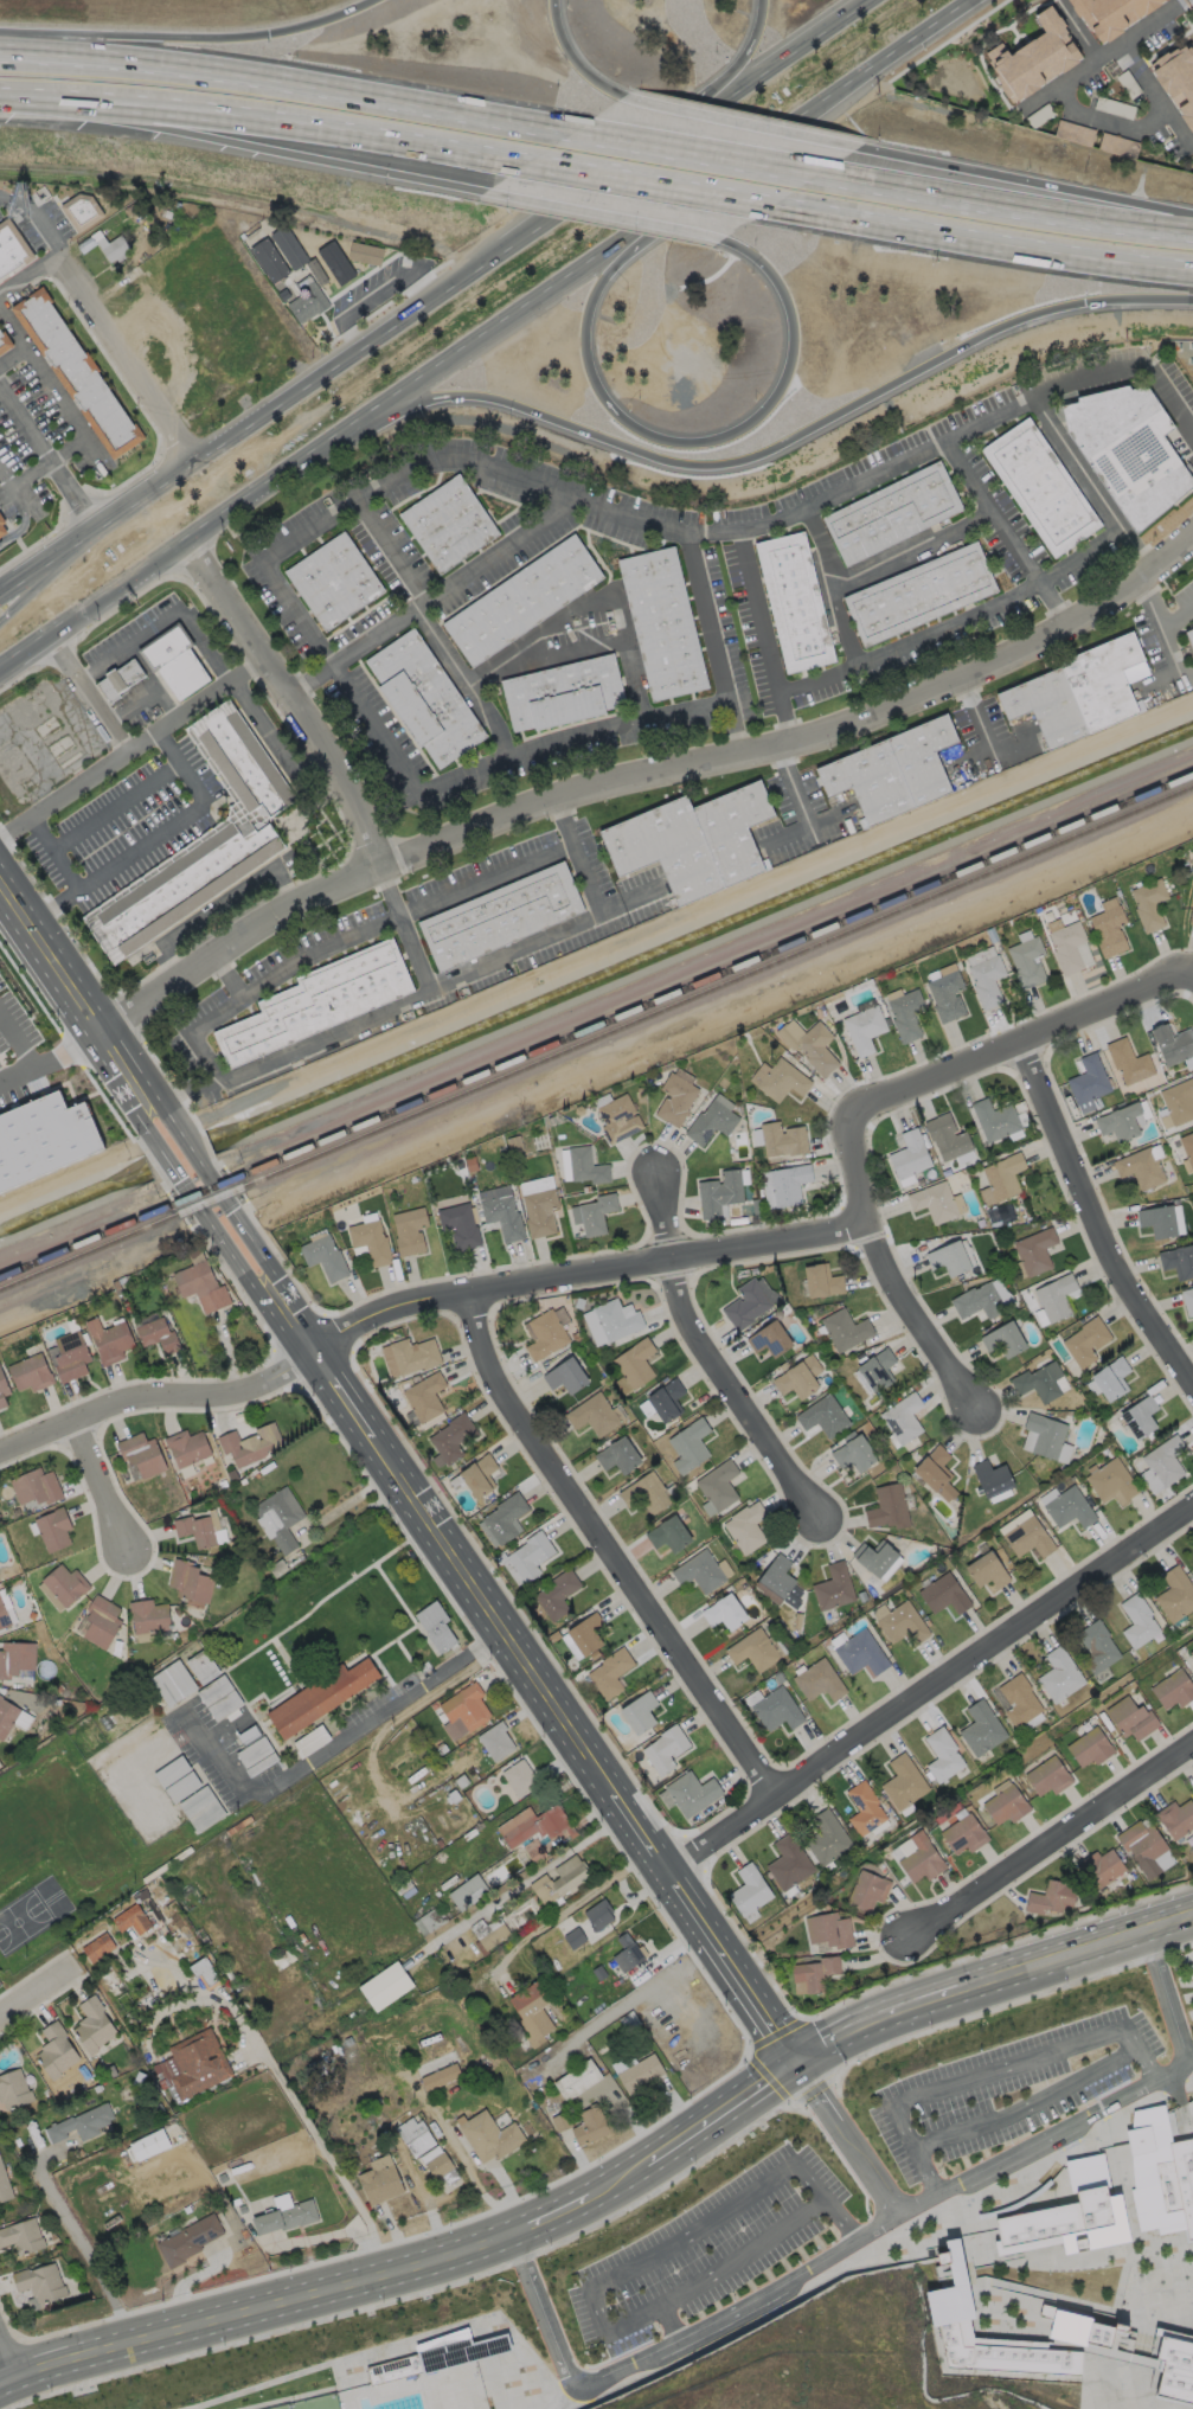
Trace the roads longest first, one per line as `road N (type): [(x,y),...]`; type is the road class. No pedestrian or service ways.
road 1 (primary): [(866,0),(0,595)]
road 2 (primary): [(186,544),(978,0)]
road 3 (residential): [(866,1220),(402,1298),(276,1375),(220,1395),(167,1395),(0,1454)]
road 4 (tertiary): [(794,2062),(675,1872),(287,1314)]
road 5 (residential): [(1192,536),(1117,600),(1003,662),(798,743),(532,808),(381,865)]
road 6 (motorway): [(385,406),(482,397),(648,457),(717,466),(823,423),(1009,325),(1084,303),(1192,299)]
road 7 (residential): [(675,1872),(1192,1498)]
road 8 (motorway): [(721,239),(761,261),(776,280),(793,321),(789,366),(771,402),(736,431),(659,438),(603,397),(584,333),(608,271),(678,206)]
road 9 (residential): [(781,1792),(492,1365),(474,1289)]
road 10 (motorway): [(569,133),(123,59),(0,49)]
road 11 (motorway): [(0,94),(120,100),(530,161)]
road 12 (tertiary): [(511,2232),(0,2382)]
road 13 (motorway): [(0,113),(223,141),(485,191)]
road 14 (residential): [(866,1220),(847,1141),(873,1090),(1020,1042),(1192,966)]
road 15 (tertiary): [(1192,1911),(879,2013),(794,2062)]
road 16 (motorway): [(776,203),(1192,270)]
road 17 (residential): [(821,1516),(692,1322),(668,1257),(649,1160)]
road 18 (residential): [(1020,1042),(1116,1264),(1192,1385)]
road 19 (residential): [(186,544),(353,795),(381,865)]
road 20 (motorway): [(369,0),(319,20),(231,37),(0,33)]
road 21 (motorway): [(1192,236),(828,180)]
road 22 (residential): [(1192,1742),(906,1935)]
road 23 (tertiary): [(794,2062),(653,2155),(511,2232)]
road 24 (residential): [(381,865),(295,906),(102,1029)]
road 25 (motorway): [(1192,214),(885,152)]
road 26 (motorway): [(885,152),(624,95)]
road 27 (motorway): [(828,180),(569,133)]
road 28 (motorway): [(530,161),(776,203)]
road 29 (motorway): [(485,191),(721,239)]
road 30 (primary): [(0,672),(186,544)]
road 31 (residential): [(866,1220),(984,1402)]
road 32 (tertiary): [(102,1029),(0,884)]
road 33 (tertiary): [(184,1183),(257,1290),(287,1314)]
road 34 (tertiary): [(287,1314),(280,1275),(206,1171)]
road 35 (motorway): [(759,0),(749,47),(676,130)]
road 36 (residential): [(72,1424),(128,1548)]
road 37 (primary): [(86,533),(49,591),(0,625)]
road 38 (motorway): [(624,95),(592,78),(571,55),(556,0)]

